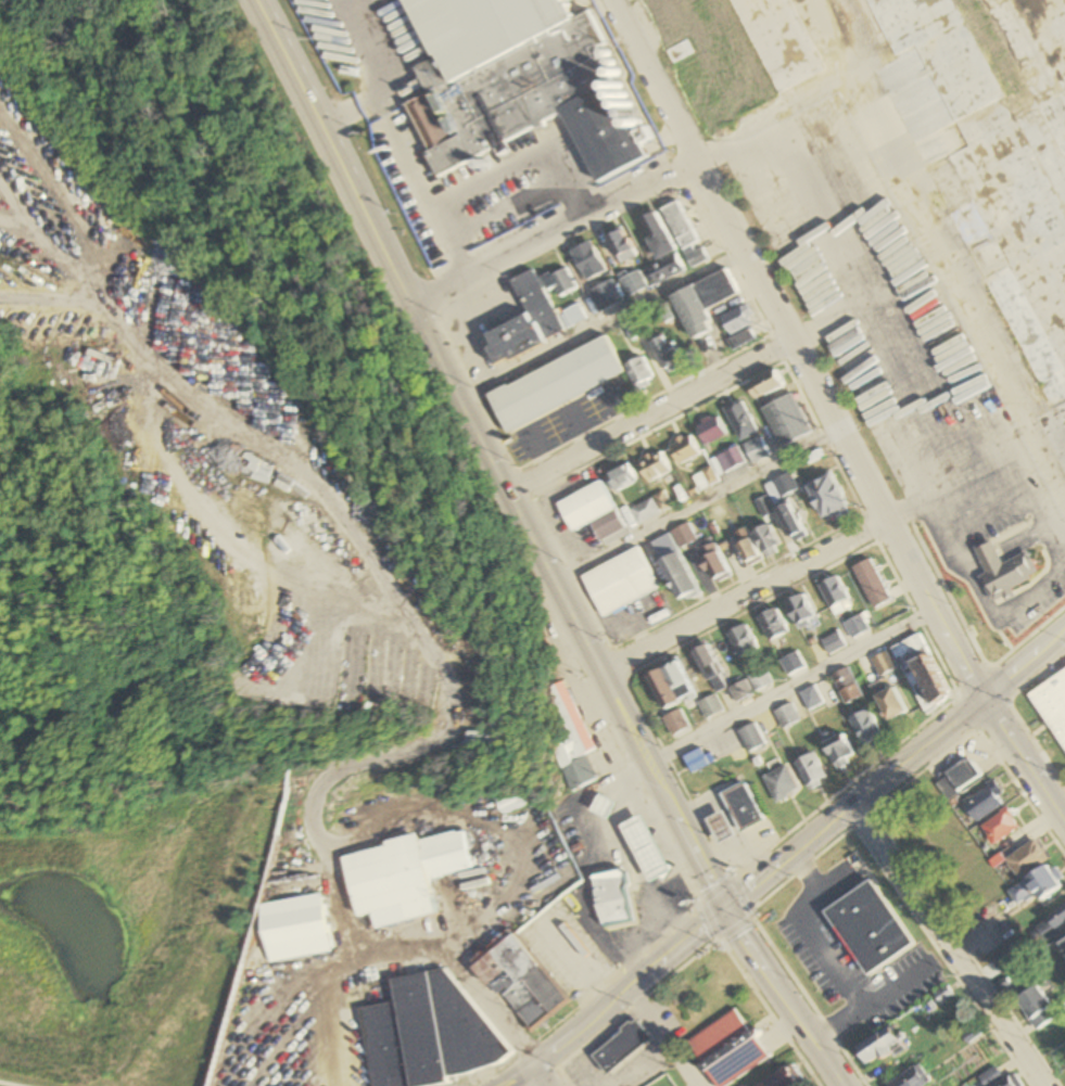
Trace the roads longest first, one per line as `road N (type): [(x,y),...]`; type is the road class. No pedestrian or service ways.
road 1 (residential): [(982,702),(610,0)]
road 2 (primary): [(721,920),(416,312)]
road 3 (tertiary): [(721,920),(1064,634)]
road 4 (primary): [(416,312),(258,0)]
road 5 (residential): [(1044,1085),(850,806)]
road 6 (residential): [(598,679),(885,524)]
road 7 (residential): [(506,491),(790,343)]
road 8 (residential): [(697,163),(416,312)]
road 9 (tertiary): [(721,920),(536,1081)]
road 10 (primary): [(838,1085),(721,920)]
road 11 (residential): [(1064,824),(982,702)]

